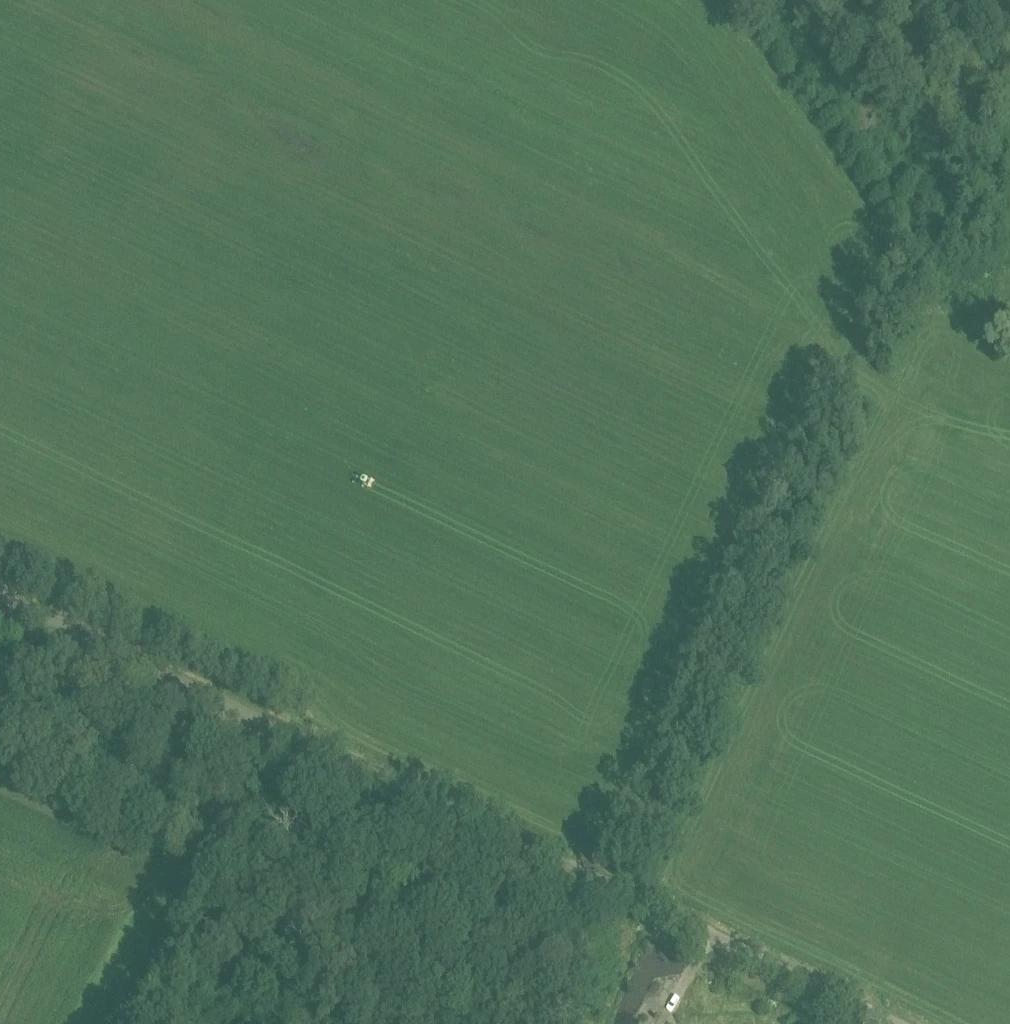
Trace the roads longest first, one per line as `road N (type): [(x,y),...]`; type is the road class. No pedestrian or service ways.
road 1 (unclassified): [(893,1023),(0,593)]

